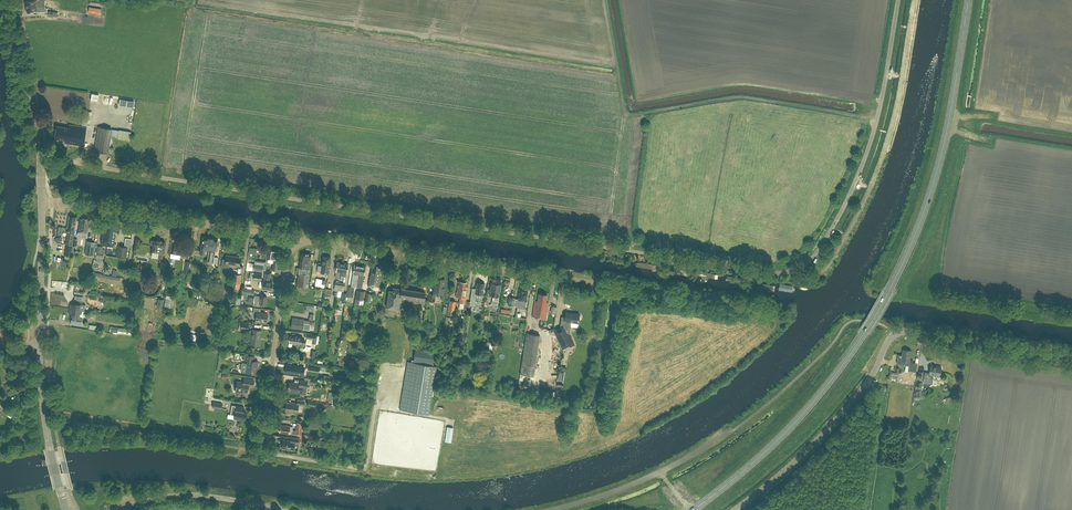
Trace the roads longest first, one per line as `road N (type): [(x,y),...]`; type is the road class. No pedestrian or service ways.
road 1 (unclassified): [(41,161),(787,272),(818,251),(868,153),(898,0)]
road 2 (secondary): [(693,509),(813,402),(890,288),(937,170),(968,0)]
road 3 (unclassified): [(1071,356),(900,332),(826,431),(733,509)]
road 4 (residential): [(622,286),(291,237)]
road 5 (residential): [(291,237),(42,202)]
road 6 (residential): [(260,451),(291,237)]
road 7 (unclassified): [(550,509),(644,479),(730,432)]
road 8 (tertiary): [(66,509),(46,426),(40,345)]
road 9 (tertiary): [(41,161),(2,0)]
road 10 (tertiary): [(40,345),(42,202)]
road 11 (unclassified): [(115,509),(178,495),(251,502)]

